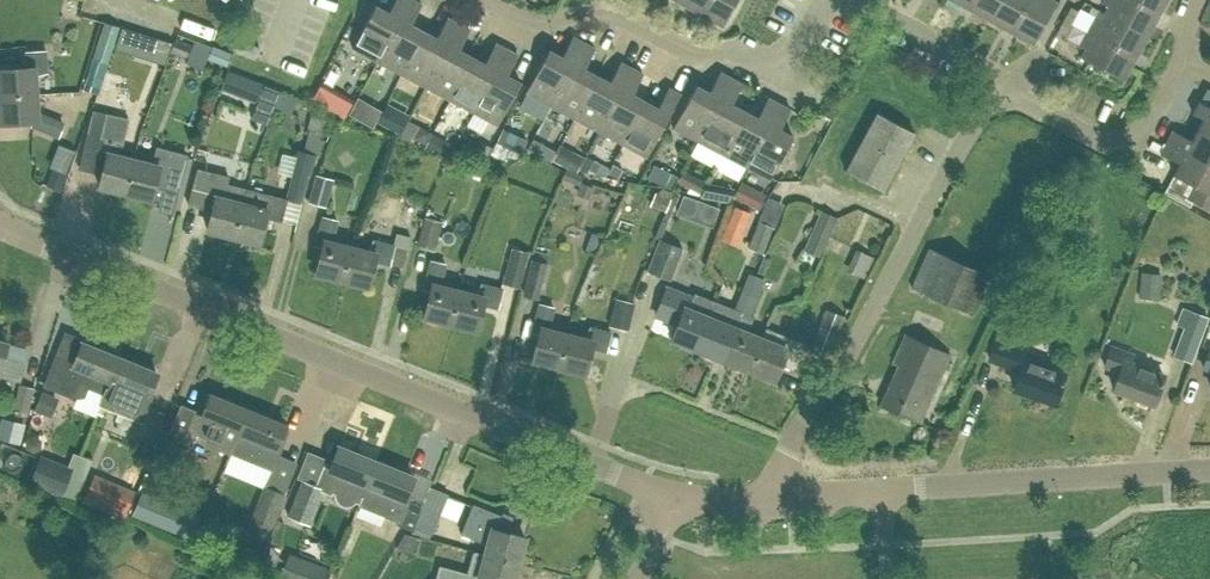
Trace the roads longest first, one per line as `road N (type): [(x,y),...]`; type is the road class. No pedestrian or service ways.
road 1 (unclassified): [(0,226),(676,501)]
road 2 (residential): [(772,498),(789,441),(849,350),(998,75)]
road 3 (residential): [(823,0),(784,69),(707,55),(611,9),(530,20),(491,0)]
road 4 (unclassified): [(884,490),(1209,469)]
road 5 (residential): [(998,75),(1020,99),(1113,144),(1152,120),(1179,58)]
road 6 (residential): [(998,75),(861,0)]

